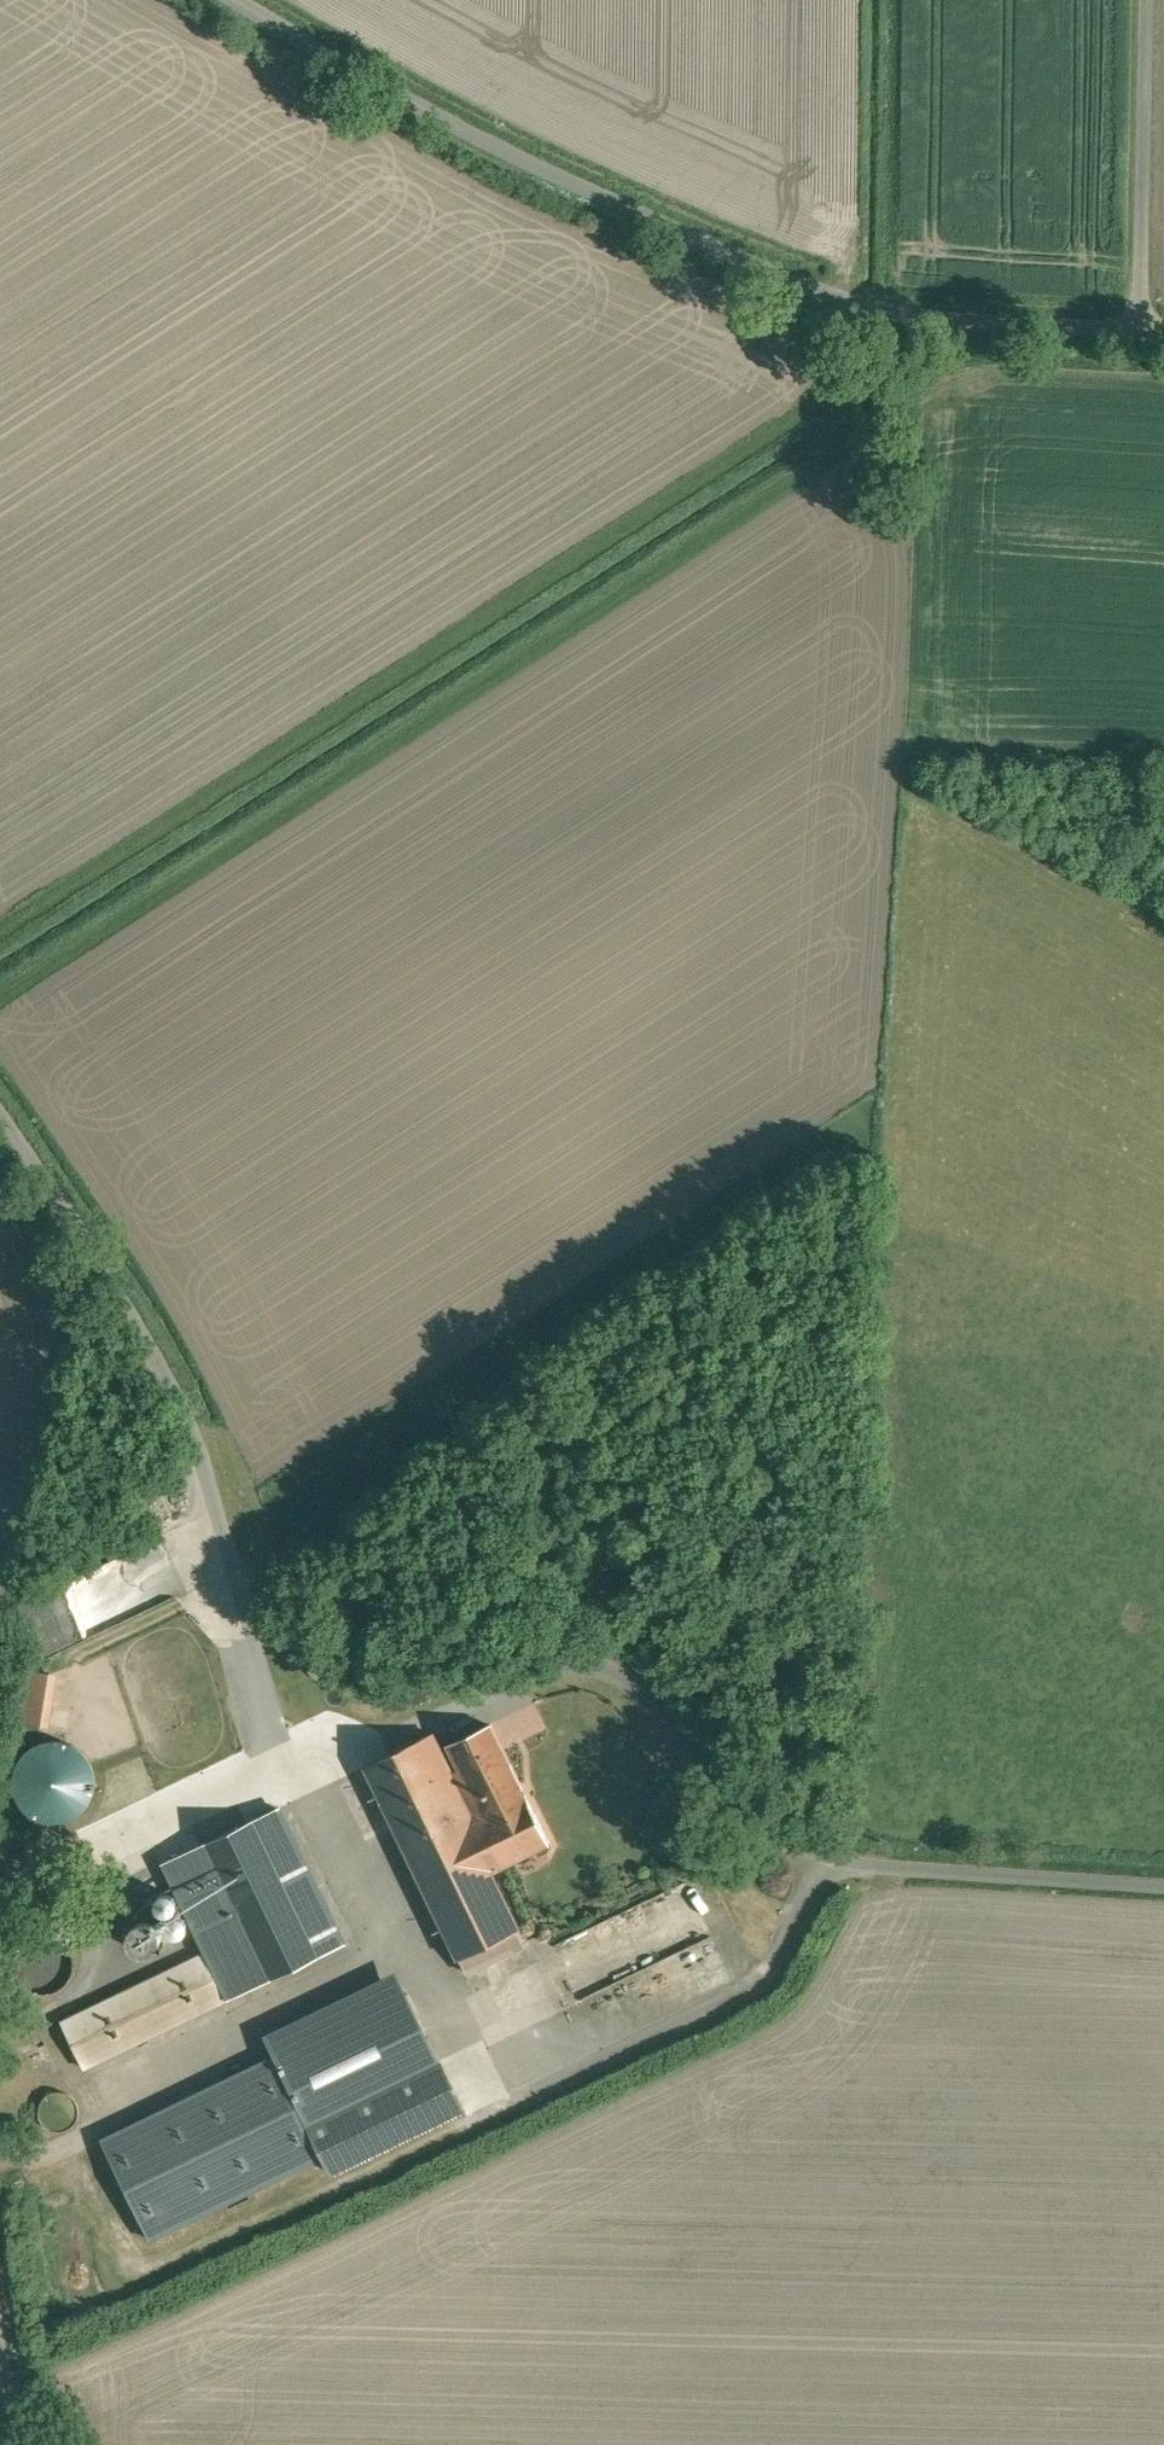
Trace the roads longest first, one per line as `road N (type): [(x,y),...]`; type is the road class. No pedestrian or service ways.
road 1 (unclassified): [(1163,1884),(820,1859),(774,1842),(715,1791),(638,1703),(604,1677),(551,1676),(485,1690),(275,1786),(222,1645),(206,1469),(153,1338),(0,1117)]
road 2 (unclassified): [(1163,335),(928,320),(821,294),(562,186),(225,0)]
road 3 (track): [(86,2080),(95,2115),(90,2133),(62,2152),(0,2160)]
road 4 (track): [(0,2312),(15,2444)]

